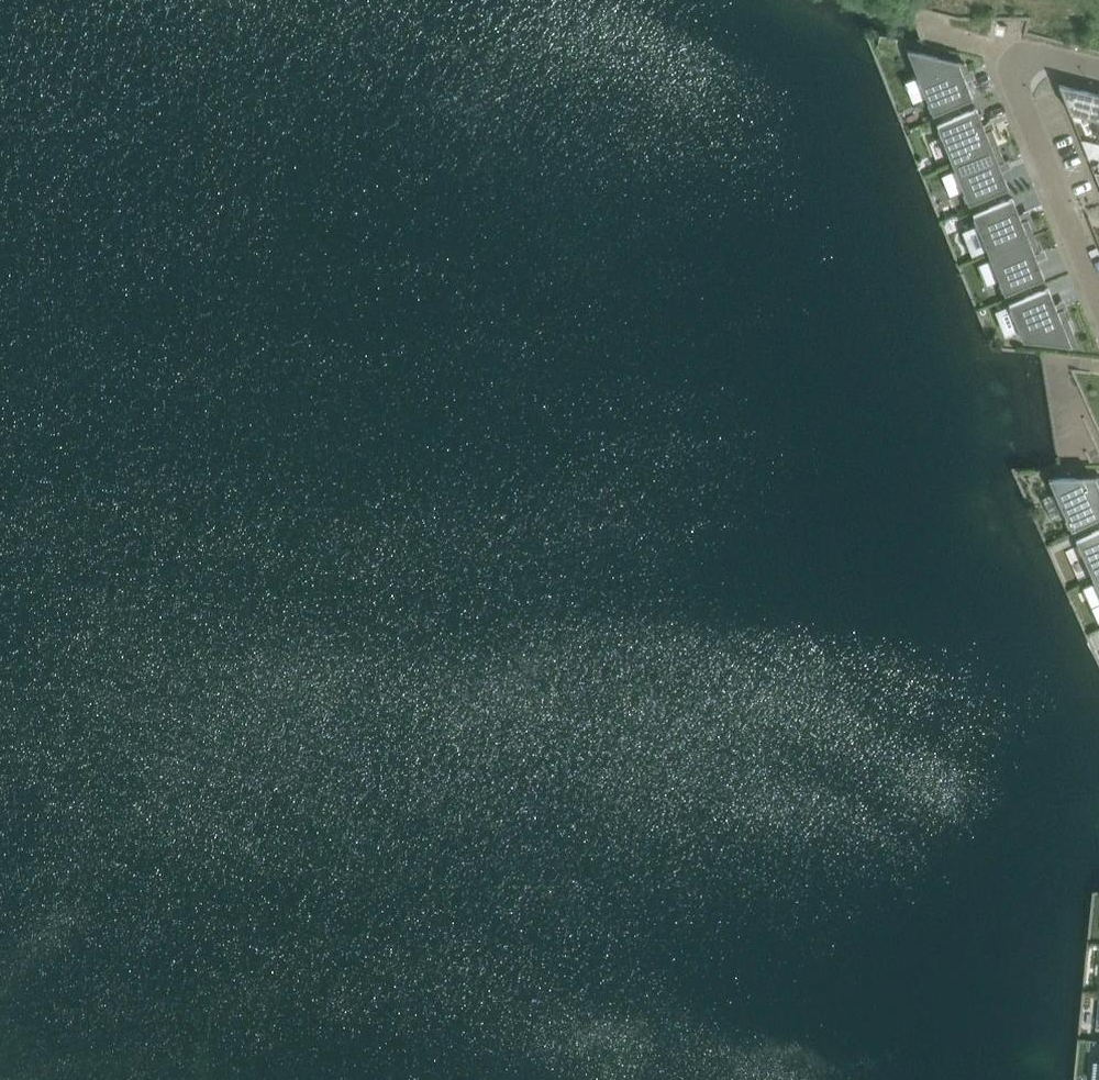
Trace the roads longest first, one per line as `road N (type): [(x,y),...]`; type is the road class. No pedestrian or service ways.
road 1 (residential): [(1098,69),(1042,54),(1022,57),(1014,69),(1098,294)]

